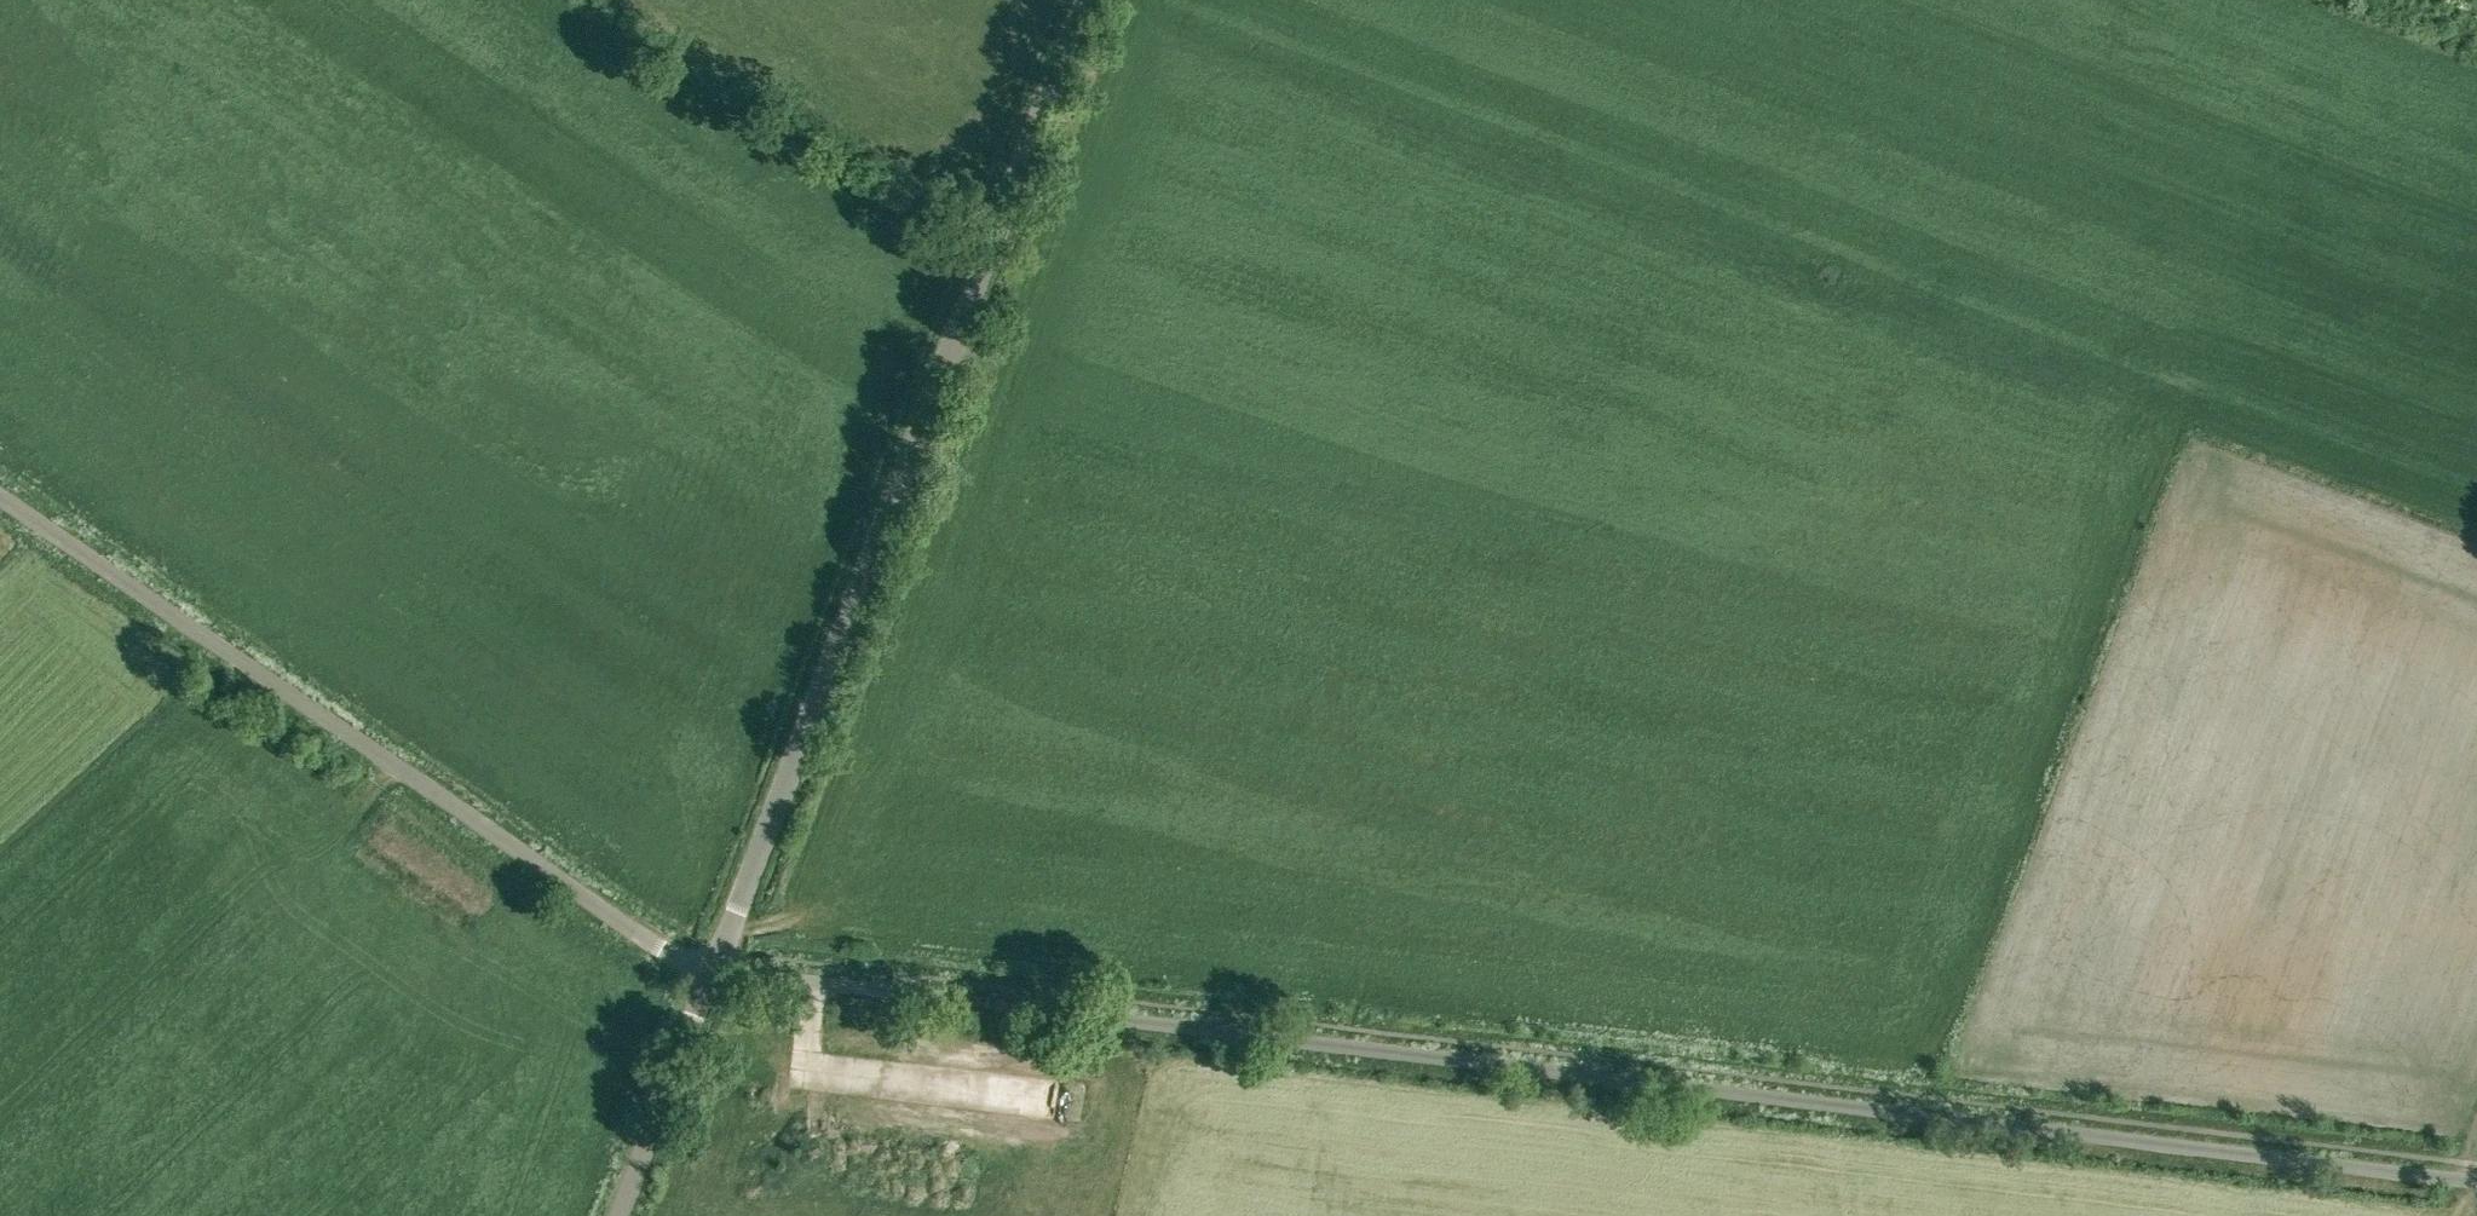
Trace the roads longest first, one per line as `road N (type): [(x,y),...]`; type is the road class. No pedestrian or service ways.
road 1 (unclassified): [(712,970),(1083,0)]
road 2 (unclassified): [(712,970),(655,946),(0,497)]
road 3 (unclassified): [(618,1215),(712,970)]

